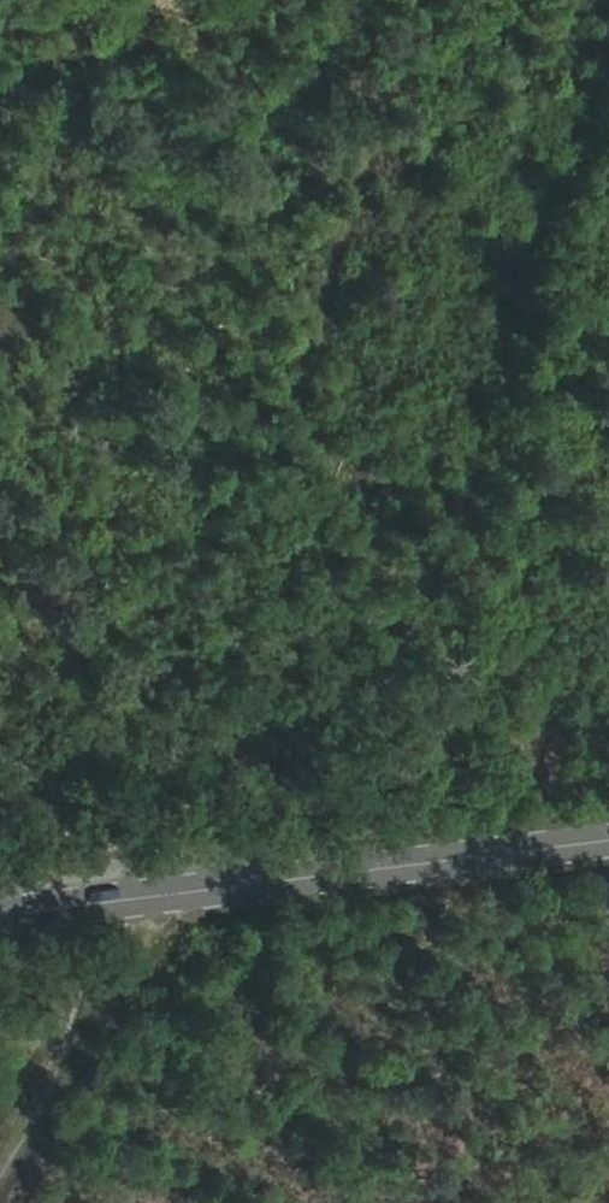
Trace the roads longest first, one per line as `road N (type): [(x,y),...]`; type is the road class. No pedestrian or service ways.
road 1 (secondary): [(0,928),(608,849)]
road 2 (track): [(0,1122),(96,916)]

